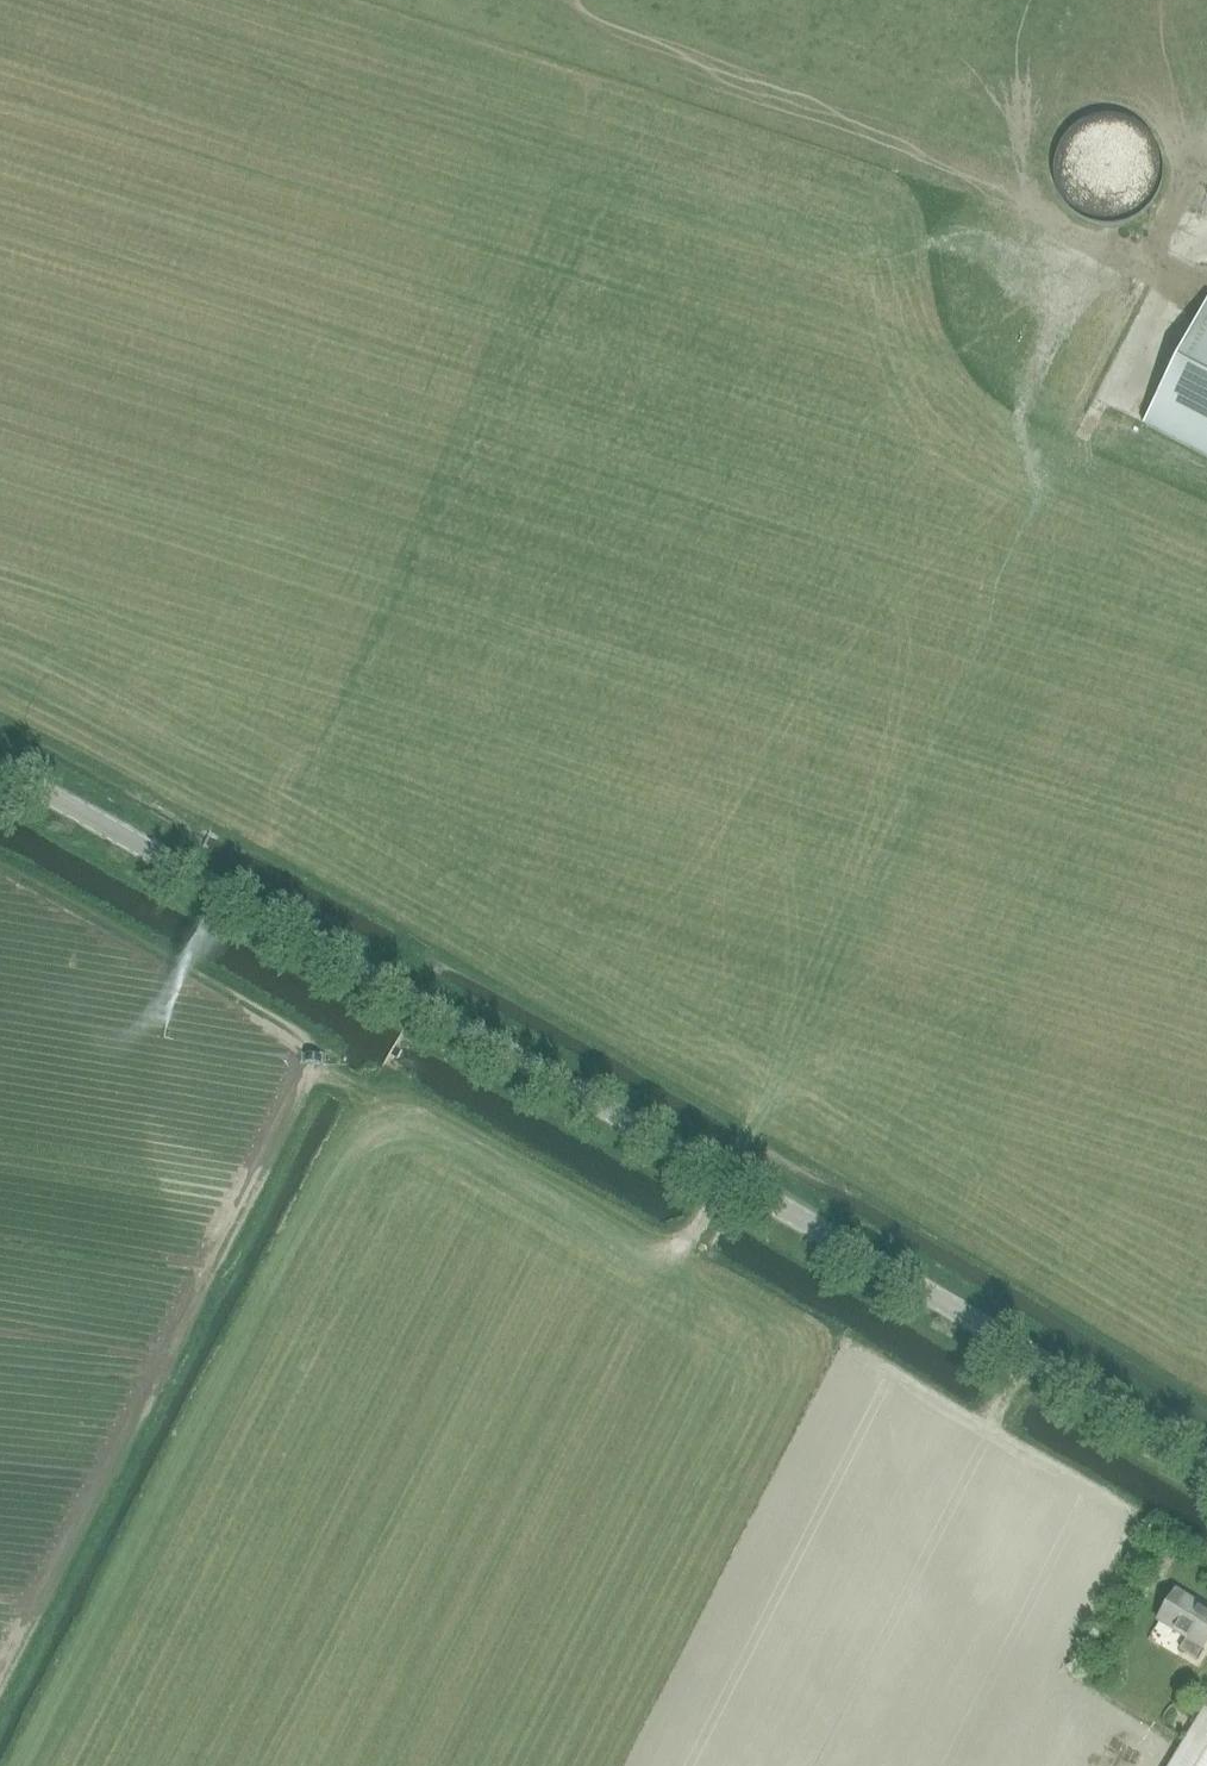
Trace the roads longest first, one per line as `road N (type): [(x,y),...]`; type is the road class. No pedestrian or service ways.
road 1 (tertiary): [(1206,1468),(724,1177),(0,772)]
road 2 (track): [(685,1245),(779,1081)]

